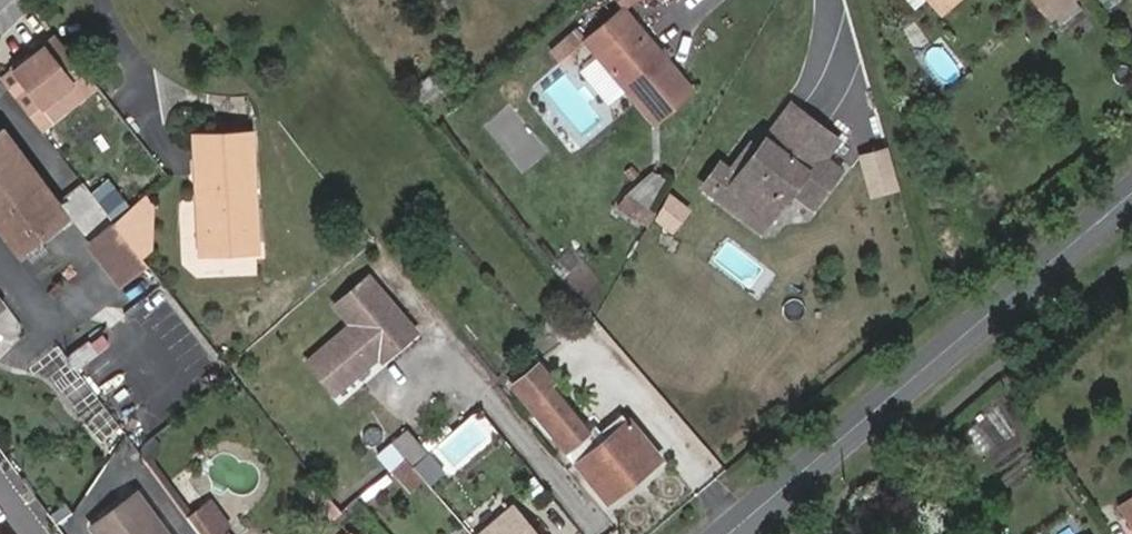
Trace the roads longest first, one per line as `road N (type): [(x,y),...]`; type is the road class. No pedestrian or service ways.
road 1 (primary): [(1131,194),(731,533)]

